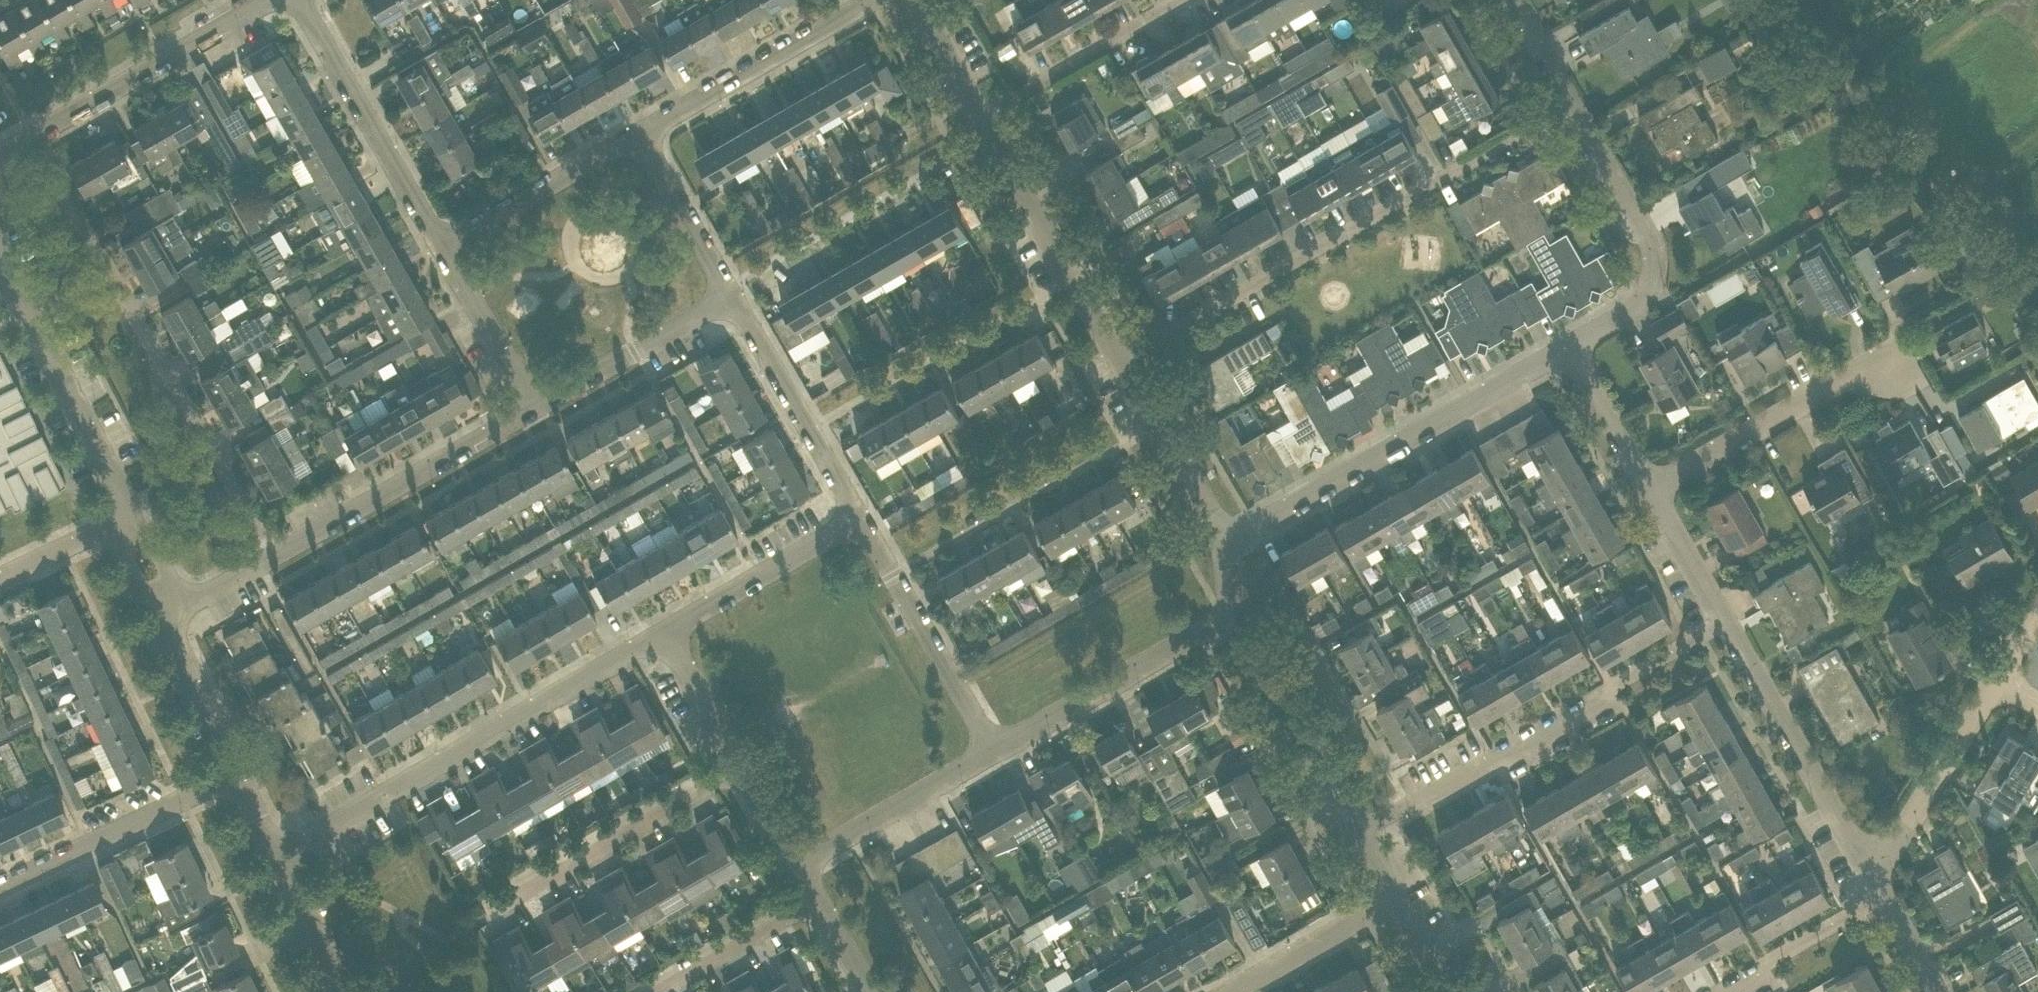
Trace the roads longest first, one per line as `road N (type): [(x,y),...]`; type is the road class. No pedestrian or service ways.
road 1 (unclassified): [(1121,364),(1564,109)]
road 2 (residential): [(268,558),(30,131)]
road 3 (unclassified): [(277,843),(659,628)]
road 4 (unclassified): [(1356,831),(1513,741),(1546,732),(1716,620)]
road 5 (unclassified): [(1228,542),(1556,345)]
road 6 (unclassified): [(719,285),(988,129)]
road 7 (unclassified): [(268,558),(538,410)]
road 8 (unclassified): [(1871,876),(1716,620)]
road 9 (unclassified): [(1556,345),(1628,300),(1642,269),(1634,229),(1564,109)]
road 10 (residential): [(126,518),(0,254)]
road 11 (unclassified): [(1000,751),(857,512)]
road 12 (unclassified): [(1643,491),(1888,361)]
road 13 (residential): [(492,895),(732,757)]
road 14 (unclassified): [(632,134),(873,0)]
road 15 (unclassified): [(443,237),(304,0)]
road 16 (residential): [(0,883),(244,767)]
road 17 (unclassified): [(1121,364),(988,129)]
road 18 (unclassified): [(1000,751),(1234,618)]
road 19 (residential): [(30,131),(256,0)]
road 20 (unclassified): [(988,129),(1200,0)]
road 21 (unclassified): [(1356,831),(1234,618)]
road 22 (unclassified): [(1871,876),(2000,673)]
road 23 (unclassified): [(857,512),(733,307)]
road 24 (unclassified): [(796,868),(1000,751)]
road 25 (unclassified): [(659,628),(857,512)]
road 26 (unclassified): [(538,410),(733,307)]
road 27 (unclassified): [(443,237),(632,134)]
road 28 (unclassified): [(1228,542),(1121,364)]
road 29 (residential): [(631,991),(808,890)]
road 30 (unclassified): [(538,410),(443,237)]
road 31 (unclassified): [(1221,991),(1394,898)]
road 32 (unclassified): [(1717,991),(1884,895)]
road 33 (unclassified): [(719,285),(632,134)]
road 34 (unclassified): [(1643,491),(1556,345)]
road 35 (unclassified): [(244,767),(173,615)]
road 36 (unclassified): [(344,991),(277,843)]
road 37 (unclassified): [(988,129),(913,0)]
road 38 (unclassified): [(732,757),(659,628)]
road 39 (unclassified): [(1716,620),(1643,491)]
road 40 (residential): [(0,583),(126,518)]
road 41 (unclassified): [(796,868),(732,757)]
road 42 (unclassified): [(1564,109),(1503,0)]

